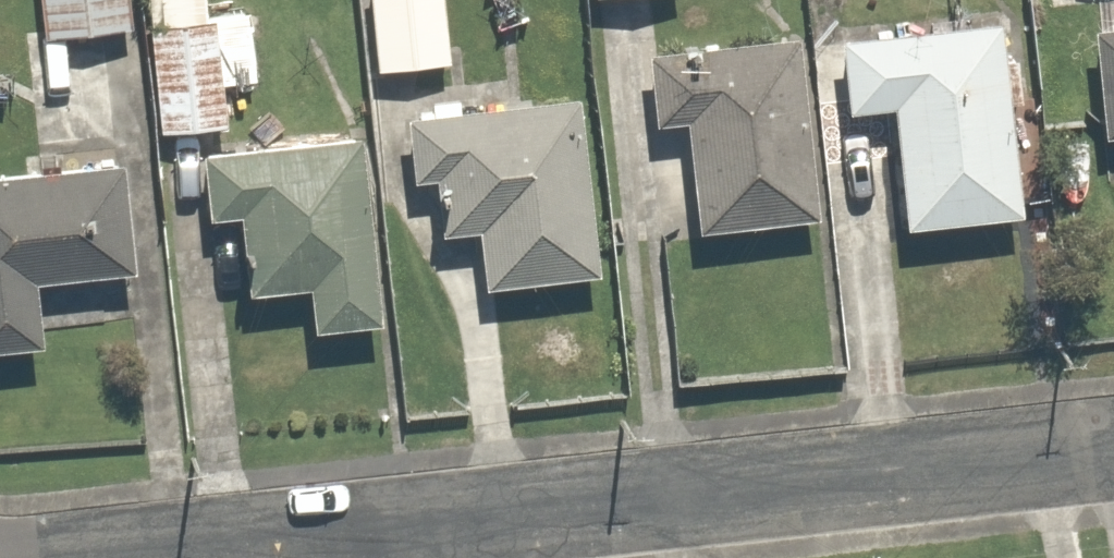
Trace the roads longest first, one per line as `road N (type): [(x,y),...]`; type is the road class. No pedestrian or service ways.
road 1 (residential): [(135,557),(1113,450)]

